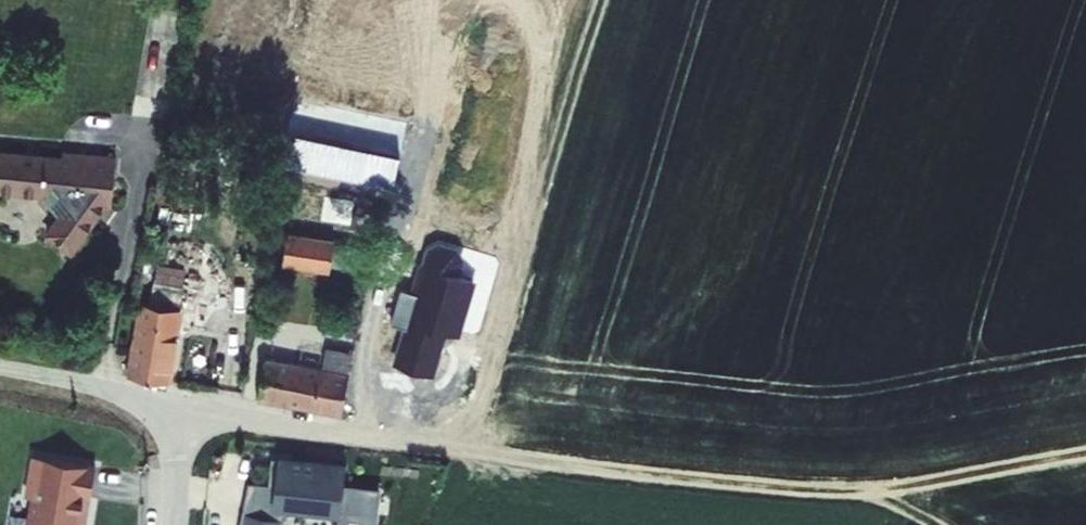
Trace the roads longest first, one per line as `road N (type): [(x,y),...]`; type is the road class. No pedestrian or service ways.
road 1 (track): [(446,447),(806,491),(909,487),(1085,452)]
road 2 (track): [(446,447),(470,419),(487,381),(602,0)]
road 3 (unclassified): [(173,407),(446,447)]
road 4 (unclassified): [(0,367),(173,407)]

